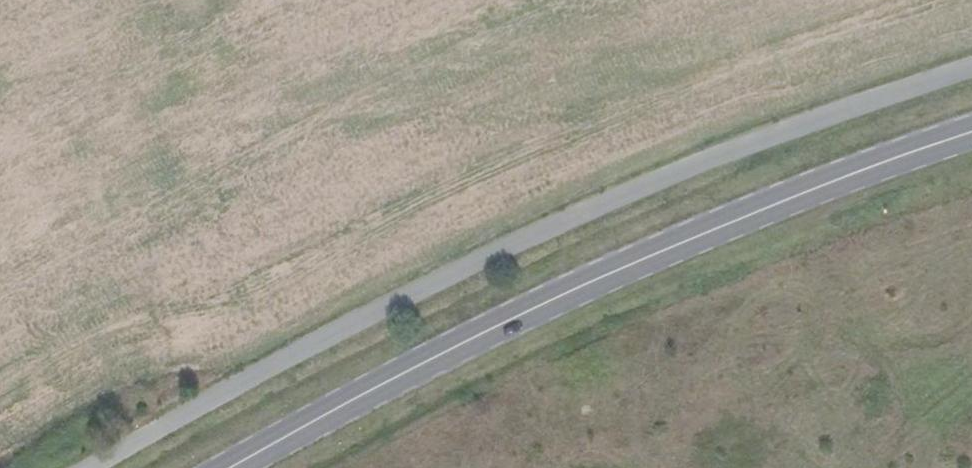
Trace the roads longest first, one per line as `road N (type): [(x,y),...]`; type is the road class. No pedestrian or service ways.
road 1 (unclassified): [(100,467),(625,194),(971,68)]
road 2 (primary): [(971,134),(666,247),(229,467)]

